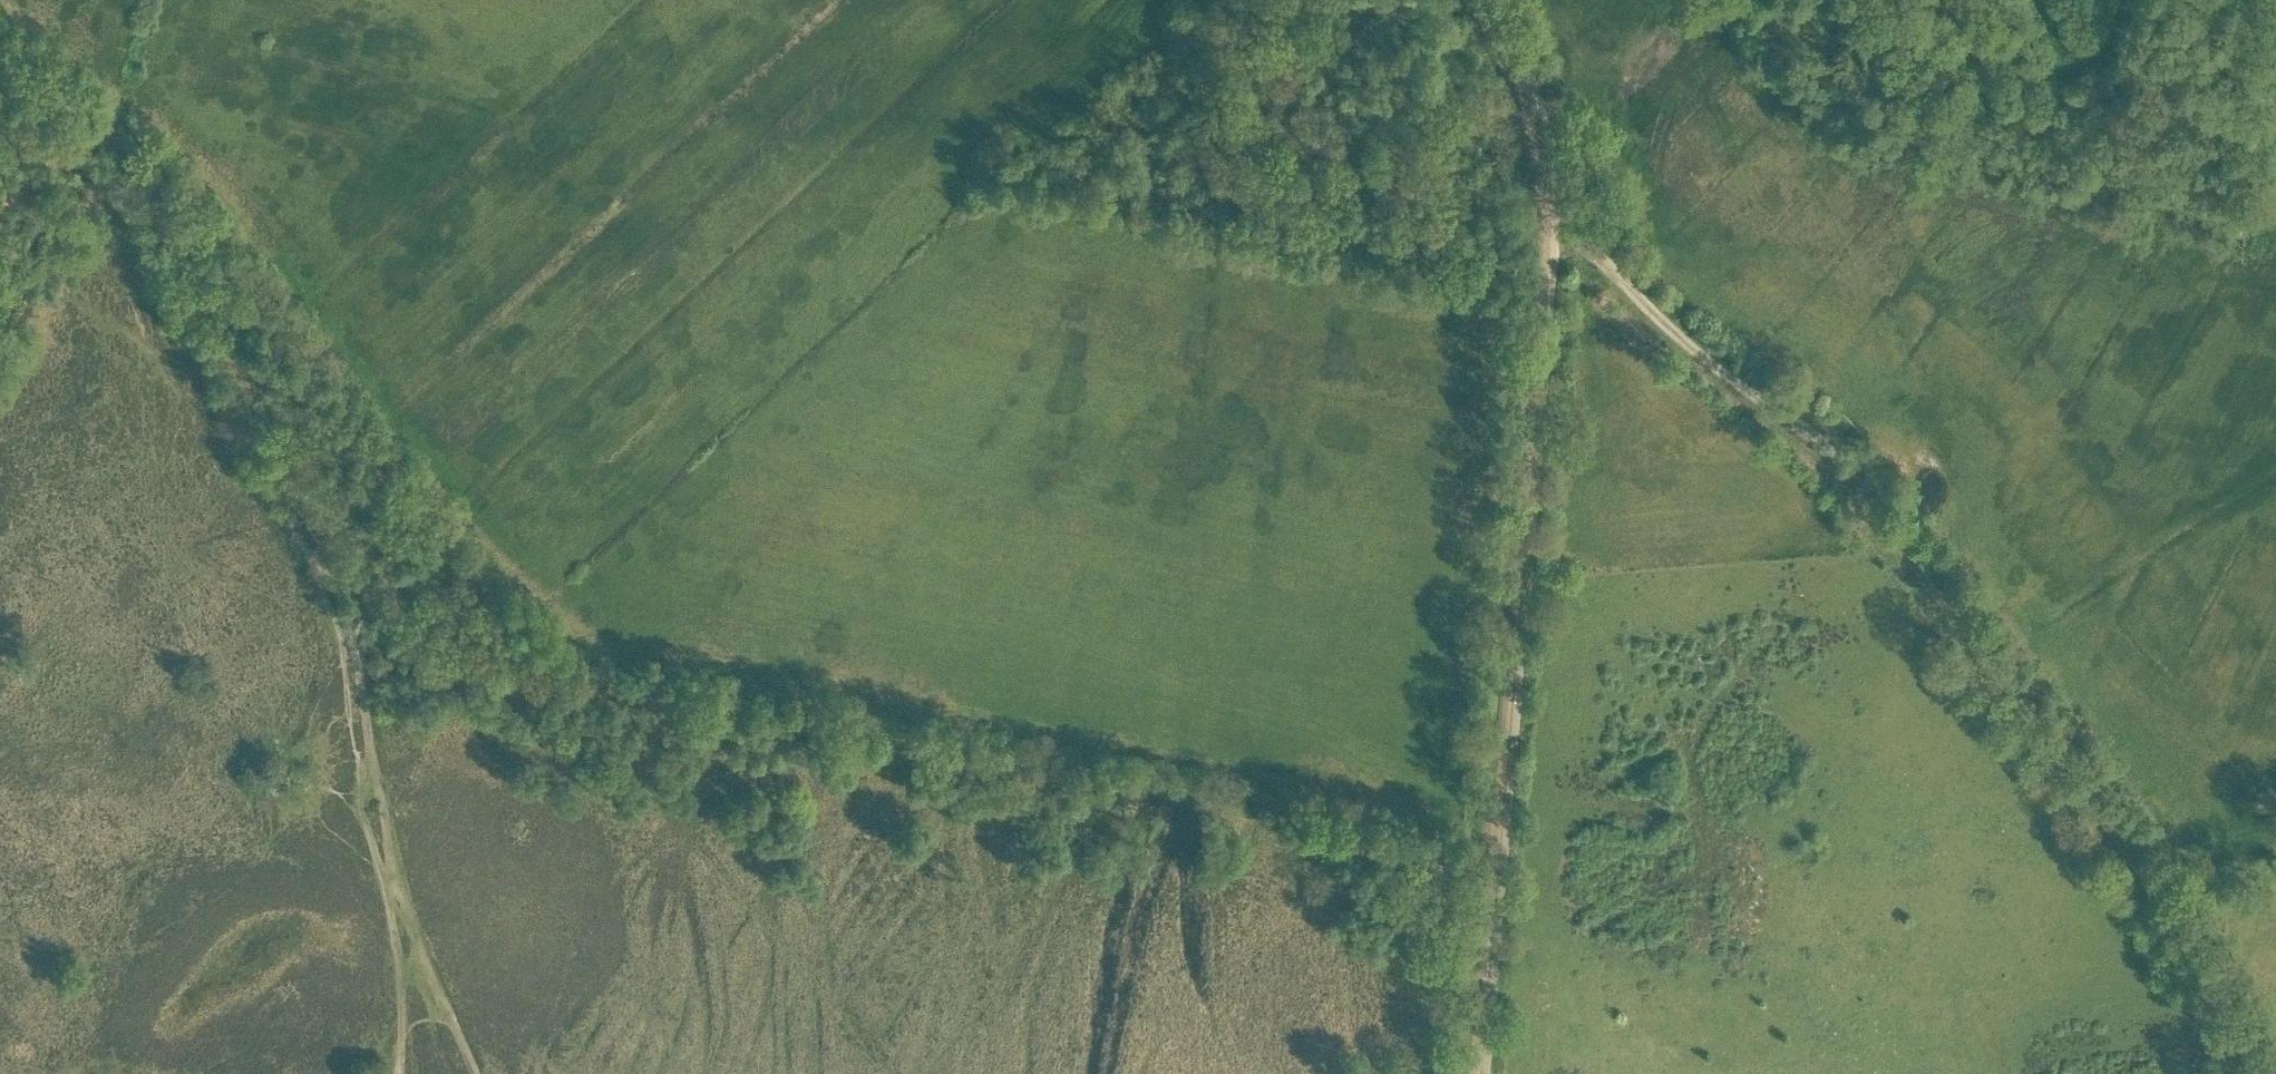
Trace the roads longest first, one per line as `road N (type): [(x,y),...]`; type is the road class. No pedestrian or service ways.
road 1 (track): [(1547,216),(1679,337),(1823,444),(1865,489),(2124,844),(2173,920),(2250,1073)]
road 2 (track): [(1491,853),(1547,216)]
road 3 (track): [(295,501),(269,447),(224,298),(185,231),(141,167),(73,104),(0,57)]
road 4 (track): [(1547,216),(1542,158),(1522,90),(1476,0)]
road 5 (track): [(1474,1073),(1491,853)]

